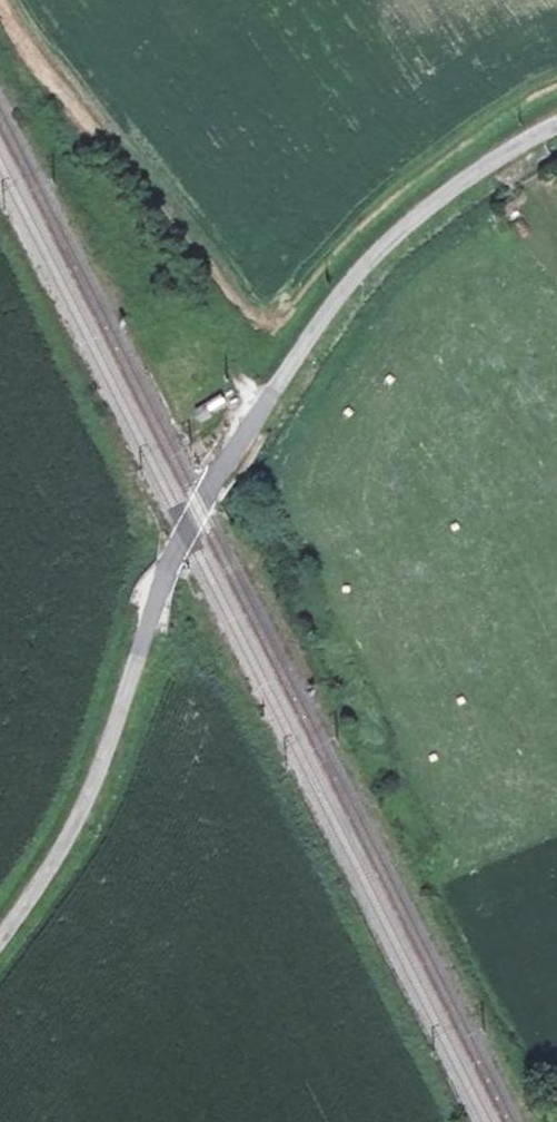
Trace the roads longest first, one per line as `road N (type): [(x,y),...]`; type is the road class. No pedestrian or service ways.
road 1 (unclassified): [(556,131),(504,156),(422,213),(352,284),(284,381),(188,529),(82,829),(0,942)]

